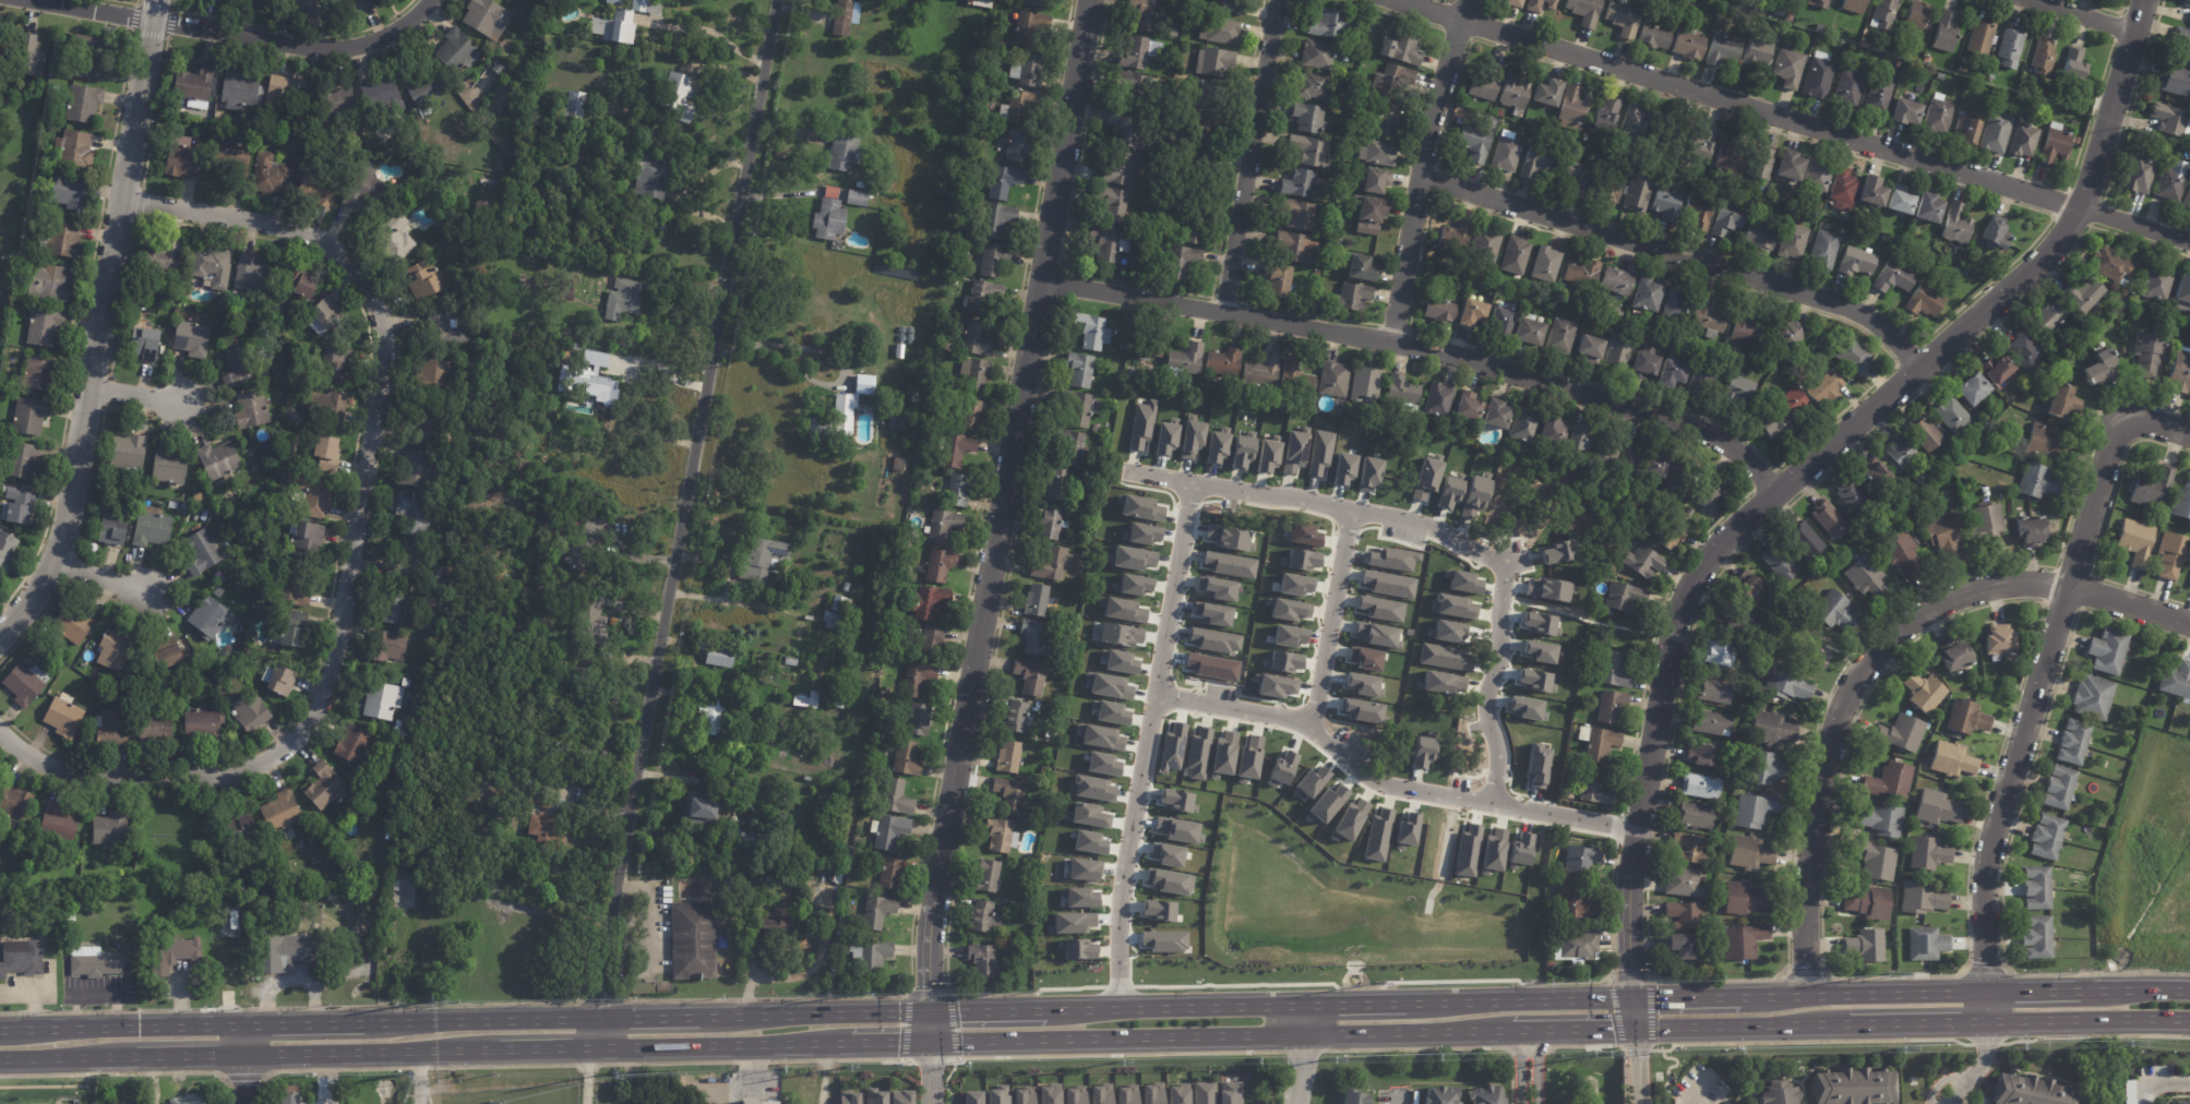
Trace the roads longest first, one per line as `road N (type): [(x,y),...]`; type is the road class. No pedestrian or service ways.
road 1 (tertiary): [(2145,0),(2093,176),(2054,247),(1725,533),(1684,590),(1626,901),(1629,995)]
road 2 (residential): [(120,199),(315,238),(351,267),(378,313),(382,353),(331,659),(299,735),(246,766),(88,775),(49,767),(0,735)]
road 3 (residential): [(774,0),(605,926),(600,1015)]
road 4 (residential): [(1089,0),(931,911),(929,1010)]
road 5 (residential): [(2189,240),(1389,0)]
road 6 (residential): [(1774,492),(1737,449),(1694,430),(1433,350),(1039,280)]
road 7 (residential): [(2189,624),(2035,581),(1975,590),(1898,629),(1862,670),(1827,756),(1804,902),(1805,994)]
road 8 (residential): [(2189,434),(2120,412),(1992,835),(1983,899),(1984,991)]
road 9 (residential): [(154,0),(62,536),(33,595),(0,634)]
road 10 (primary): [(931,1044),(1513,1030)]
road 11 (residential): [(1919,365),(1872,319),(1845,304),(1416,180)]
road 12 (residential): [(1117,1006),(1121,872),(1192,487)]
road 13 (residential): [(427,0),(375,39),(313,49),(48,0)]
road 14 (residential): [(1494,803),(1379,782),(1311,725),(1288,717),(1153,693)]
road 15 (residential): [(1461,0),(1416,180),(1390,343)]
road 16 (residential): [(1192,487),(1390,516),(1438,530),(1498,563)]
road 17 (residential): [(1274,0),(1221,312)]
road 18 (primary): [(1318,1001),(1042,1008)]
road 19 (primary): [(241,1056),(500,1051)]
road 20 (primary): [(600,1048),(853,1045)]
road 21 (primary): [(1984,991),(1735,994)]
road 22 (residential): [(1498,563),(1501,648),(1487,701),(1498,758),(1494,803)]
road 23 (primary): [(241,1021),(0,1026)]
road 24 (primary): [(600,1015),(359,1019)]
road 25 (primary): [(929,1010),(694,1013)]
road 26 (primary): [(1629,995),(1401,1000)]
road 27 (residential): [(1352,511),(1311,725)]
road 28 (primary): [(1631,1025),(1847,1024)]
road 29 (primary): [(1982,1023),(2189,1022)]
road 30 (residential): [(1494,803),(1638,828)]
road 31 (primary): [(1847,1024),(1982,1023)]
road 32 (primary): [(0,1059),(134,1057)]

